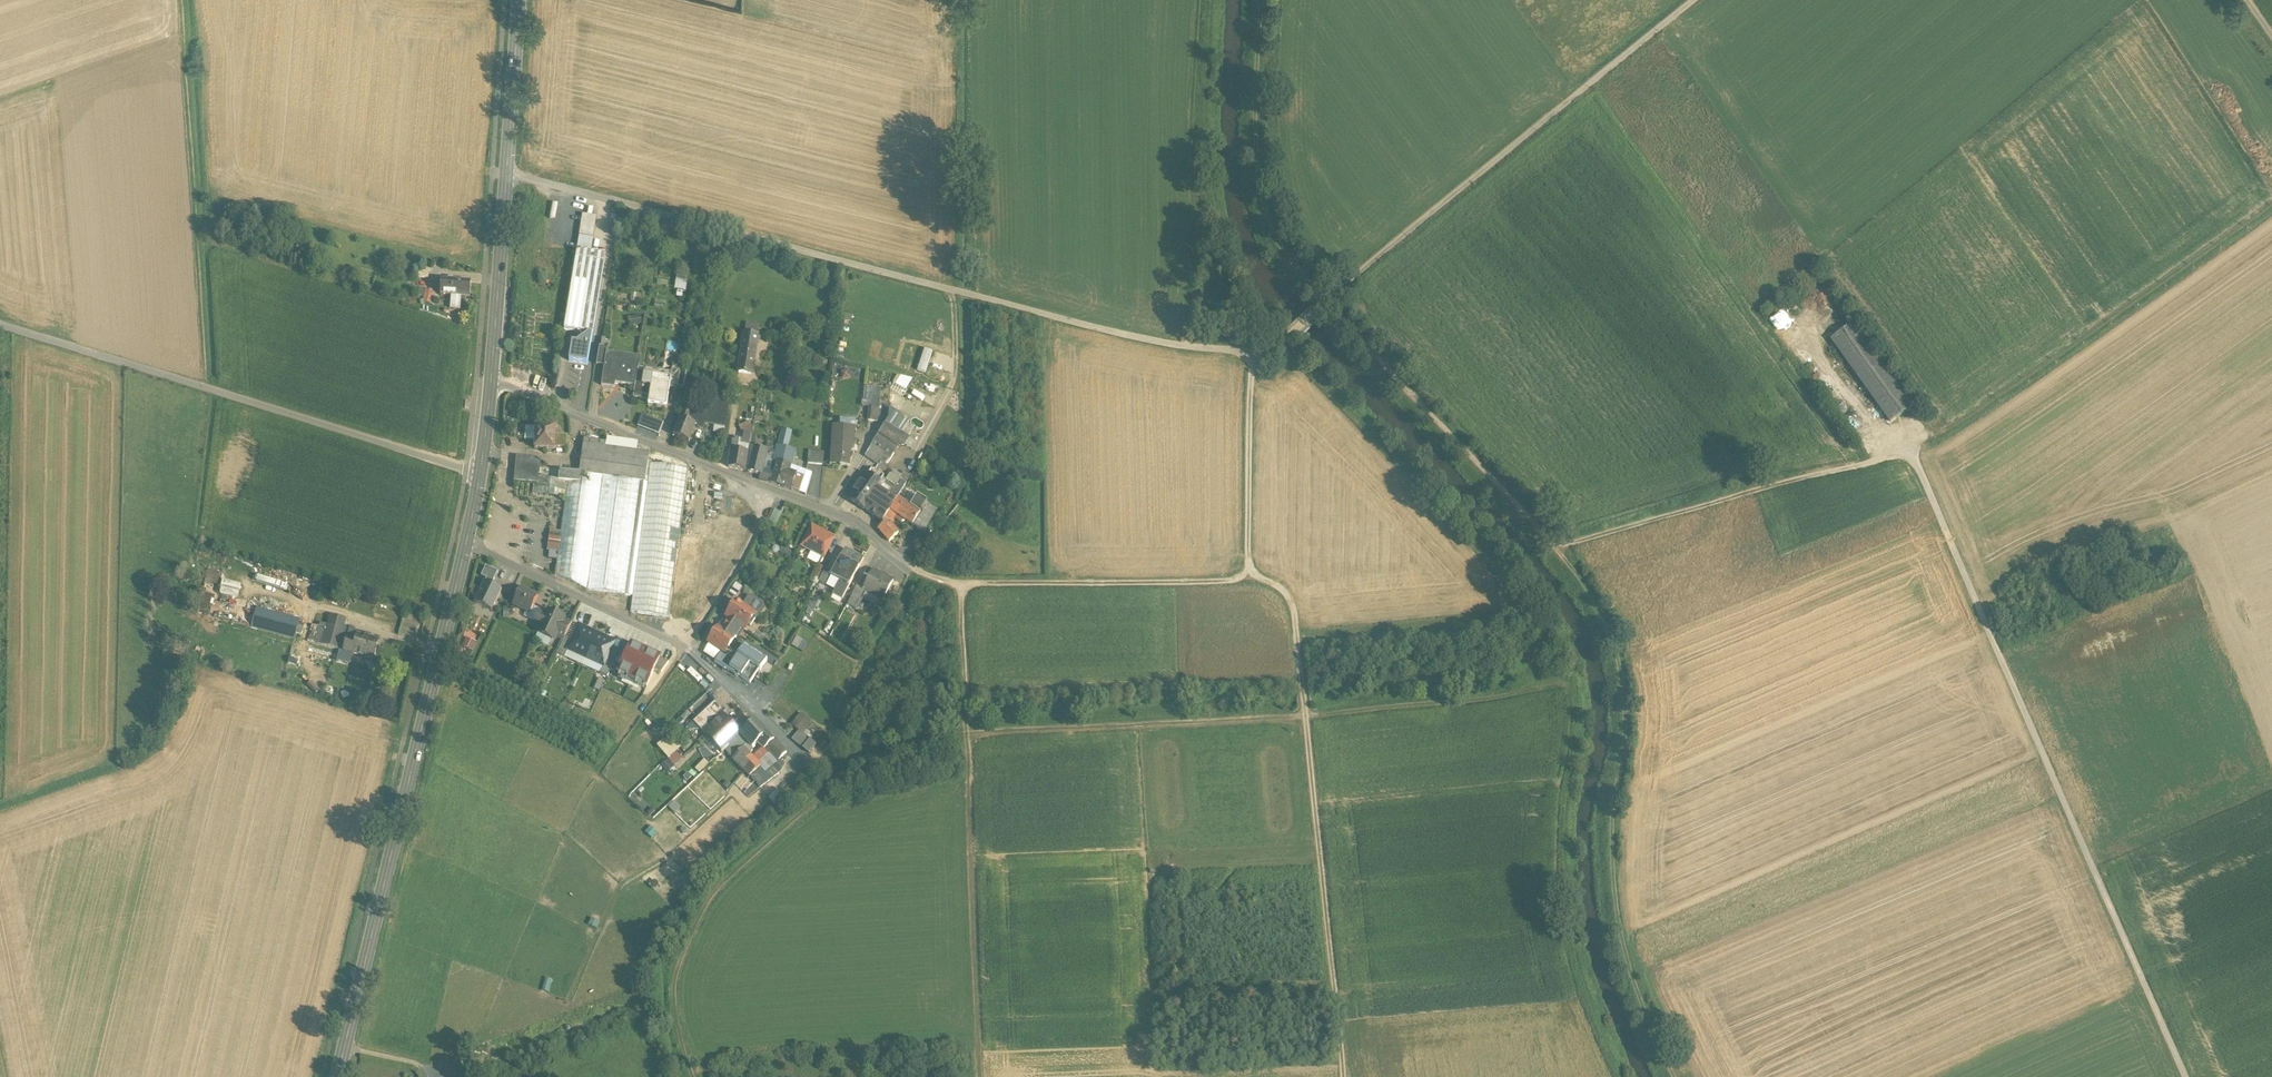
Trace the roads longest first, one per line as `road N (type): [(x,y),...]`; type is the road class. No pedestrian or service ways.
road 1 (track): [(1558,546),(1910,452),(2185,1076)]
road 2 (track): [(1330,302),(1558,546),(1615,634),(1630,707),(1617,815),(1623,919),(1647,1006),(1680,1076)]
road 3 (track): [(508,175),(1173,345),(1271,351),(1330,302)]
road 4 (track): [(1257,355),(1252,580),(1283,585),(1300,604),(1349,1076)]
road 5 (primary): [(338,1076),(467,543)]
road 6 (track): [(971,734),(860,762),(712,902),(678,980),(678,1019),(695,1076)]
road 7 (residential): [(0,329),(480,475)]
road 8 (track): [(1330,302),(1701,0)]
road 9 (residential): [(491,383),(835,511),(916,573)]
road 10 (track): [(2271,205),(2118,317),(1910,452)]
road 11 (residential): [(467,543),(692,652),(809,764)]
road 12 (track): [(212,393),(188,0)]
road 13 (primary): [(491,383),(520,0)]
road 14 (track): [(1188,347),(1205,174),(1208,0)]
road 15 (track): [(971,734),(984,1076)]
road 16 (track): [(1310,719),(971,734)]
road 17 (track): [(1265,0),(1259,131),(1270,222),(1281,249),(1330,302)]
road 18 (track): [(963,588),(1252,580)]
road 19 (track): [(1310,719),(1513,697),(1565,683)]
road 20 (track): [(963,588),(971,734)]

